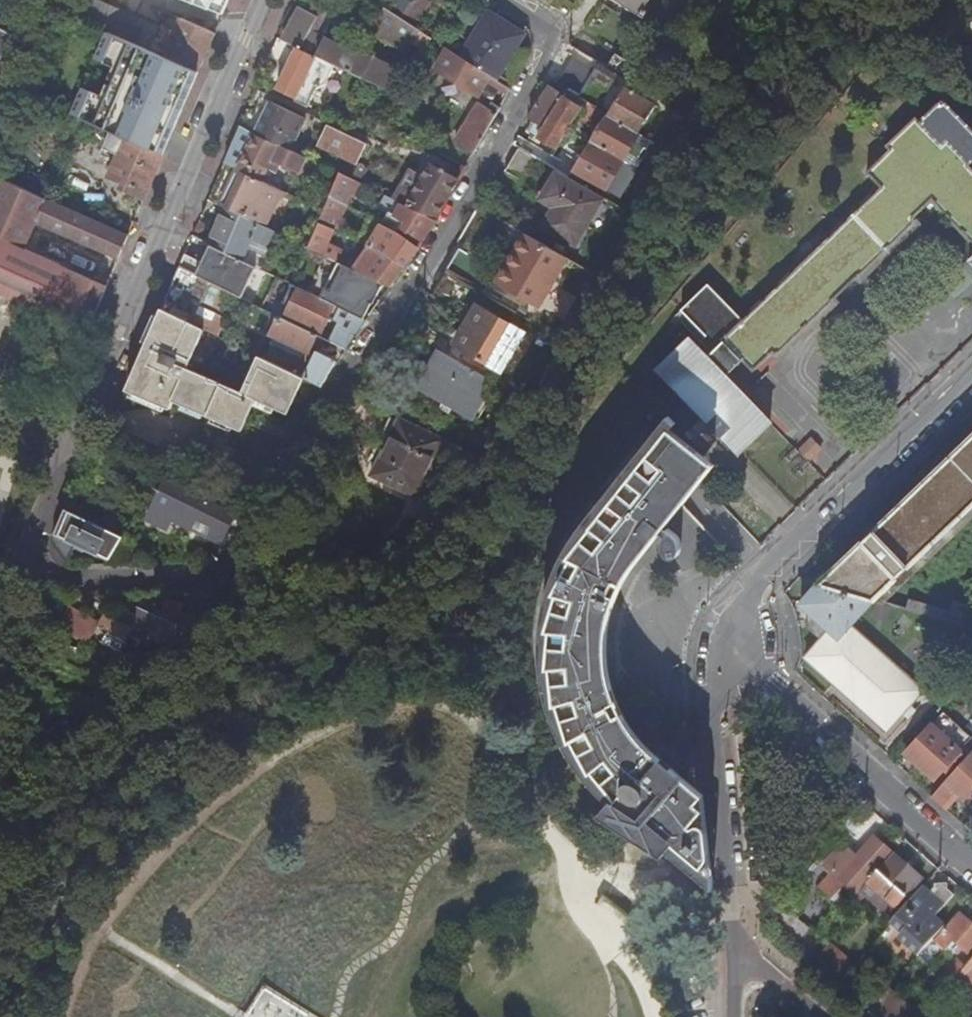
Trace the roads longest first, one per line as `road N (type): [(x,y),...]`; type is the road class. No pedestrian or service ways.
road 1 (residential): [(75,435),(37,546),(50,573),(82,580),(195,575),(224,561),(447,233),(542,64),(540,30),(504,0)]
road 2 (residential): [(265,0),(75,435)]
road 3 (residential): [(725,636),(753,586),(971,376)]
road 4 (residential): [(725,636),(971,860)]
road 5 (residential): [(733,944),(710,717),(725,636)]

